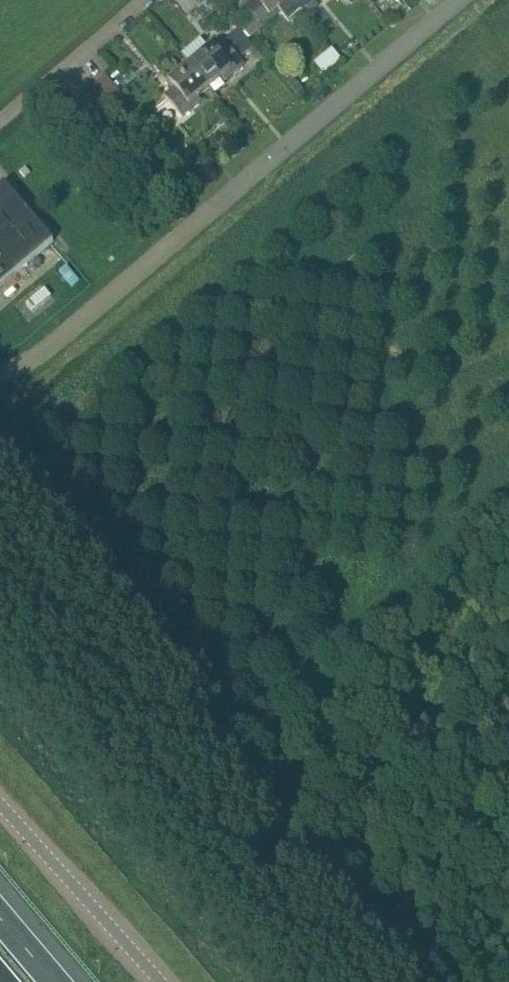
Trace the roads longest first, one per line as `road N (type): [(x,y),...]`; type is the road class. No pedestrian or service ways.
road 1 (unclassified): [(0,373),(40,354),(454,0)]
road 2 (unclassified): [(159,981),(0,811)]

